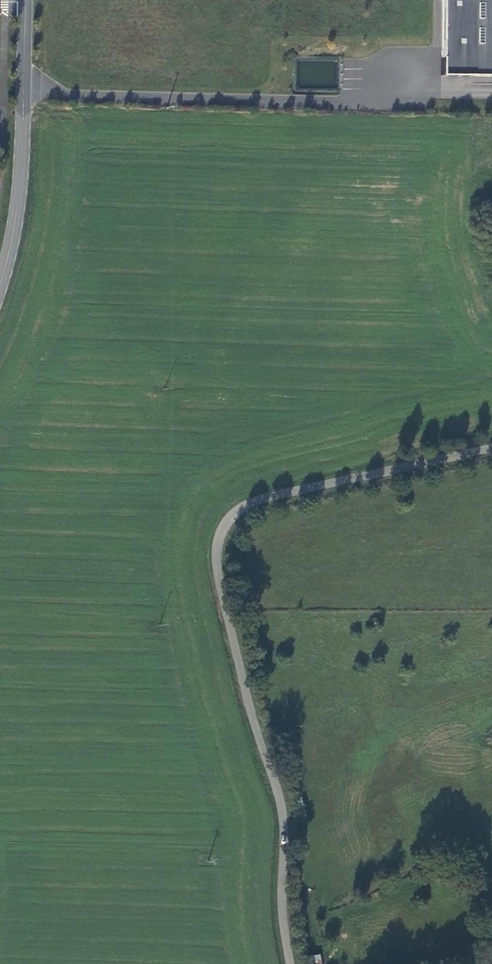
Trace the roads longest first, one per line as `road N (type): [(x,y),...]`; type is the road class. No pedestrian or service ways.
road 1 (unclassified): [(291,963),(283,812),(251,717),(218,540),(226,522),(251,504),(491,448)]
road 2 (tertiary): [(0,285),(19,198),(27,0)]

